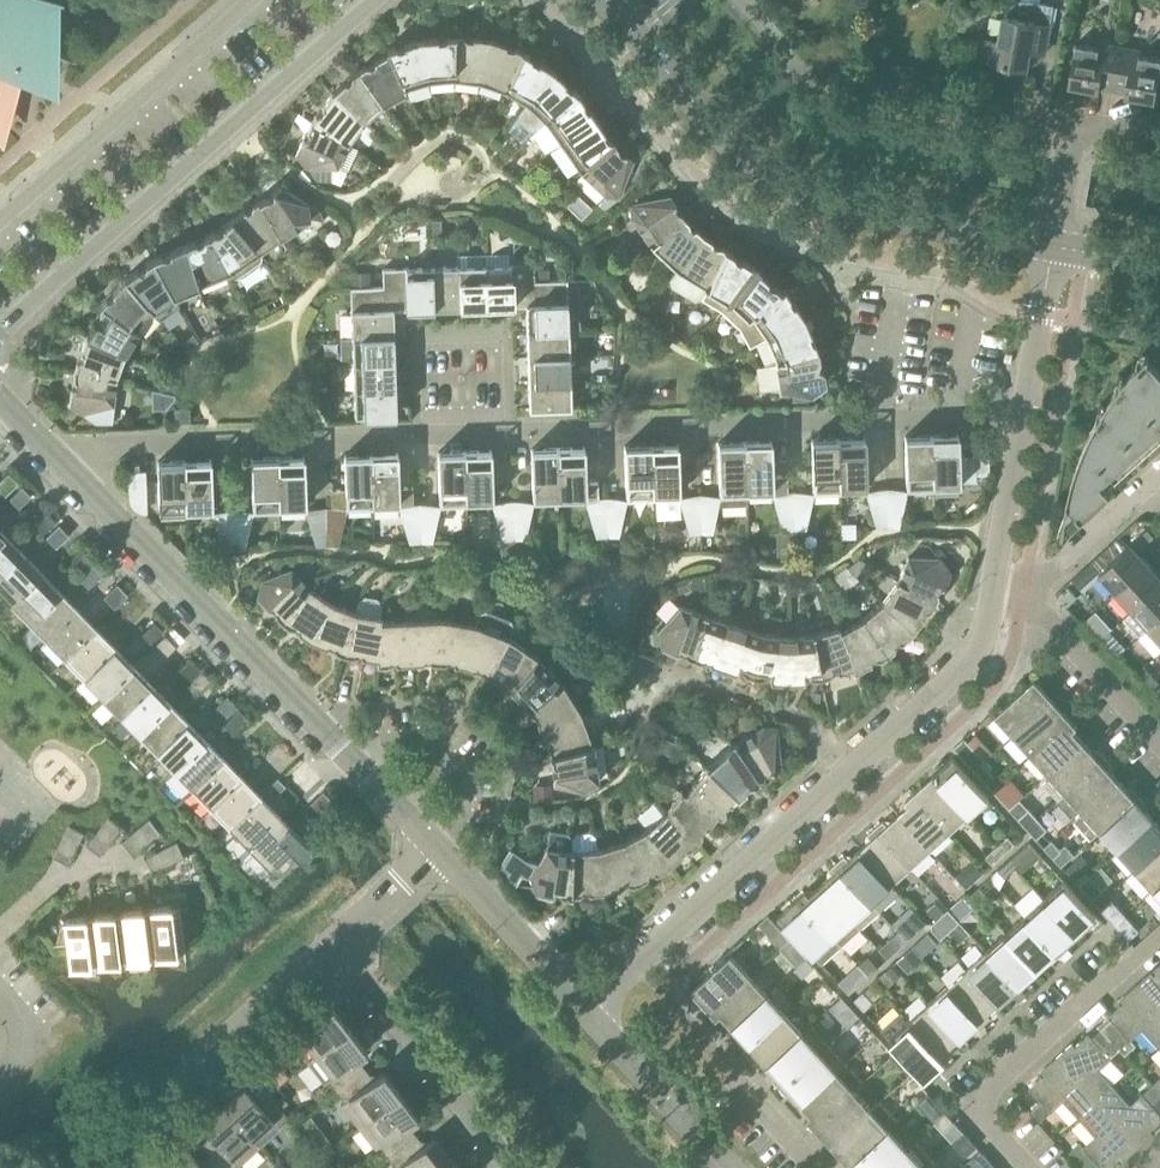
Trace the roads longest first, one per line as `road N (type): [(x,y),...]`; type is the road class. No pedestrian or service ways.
road 1 (residential): [(70,474),(108,442),(1022,412)]
road 2 (tertiary): [(1054,246),(871,216),(804,195),(714,124),(604,0)]
road 3 (tertiary): [(434,848),(70,474)]
road 4 (tertiary): [(0,331),(374,0)]
road 5 (residential): [(1075,125),(819,79),(737,0)]
road 6 (residential): [(587,1011),(851,770)]
road 7 (residential): [(1033,1167),(972,1101),(1159,934)]
road 8 (tertiary): [(252,0),(0,220)]
road 9 (residential): [(82,1167),(329,946)]
road 10 (residential): [(510,1167),(410,1034),(329,946)]
road 11 (residential): [(851,770),(800,715),(650,669)]
road 12 (residential): [(851,770),(979,654),(990,600)]
road 13 (tertiary): [(587,1011),(434,848)]
road 14 (tertiary): [(729,1167),(587,1011)]
road 15 (residential): [(1159,744),(1027,598)]
road 16 (residential): [(990,600),(1022,412)]
road 17 (residential): [(1027,598),(1159,469)]
road 18 (residential): [(1022,412),(1054,246)]
road 19 (residential): [(329,946),(434,848)]
road 20 (residential): [(814,1167),(730,1076)]
road 21 (residential): [(1054,246),(1075,125)]

